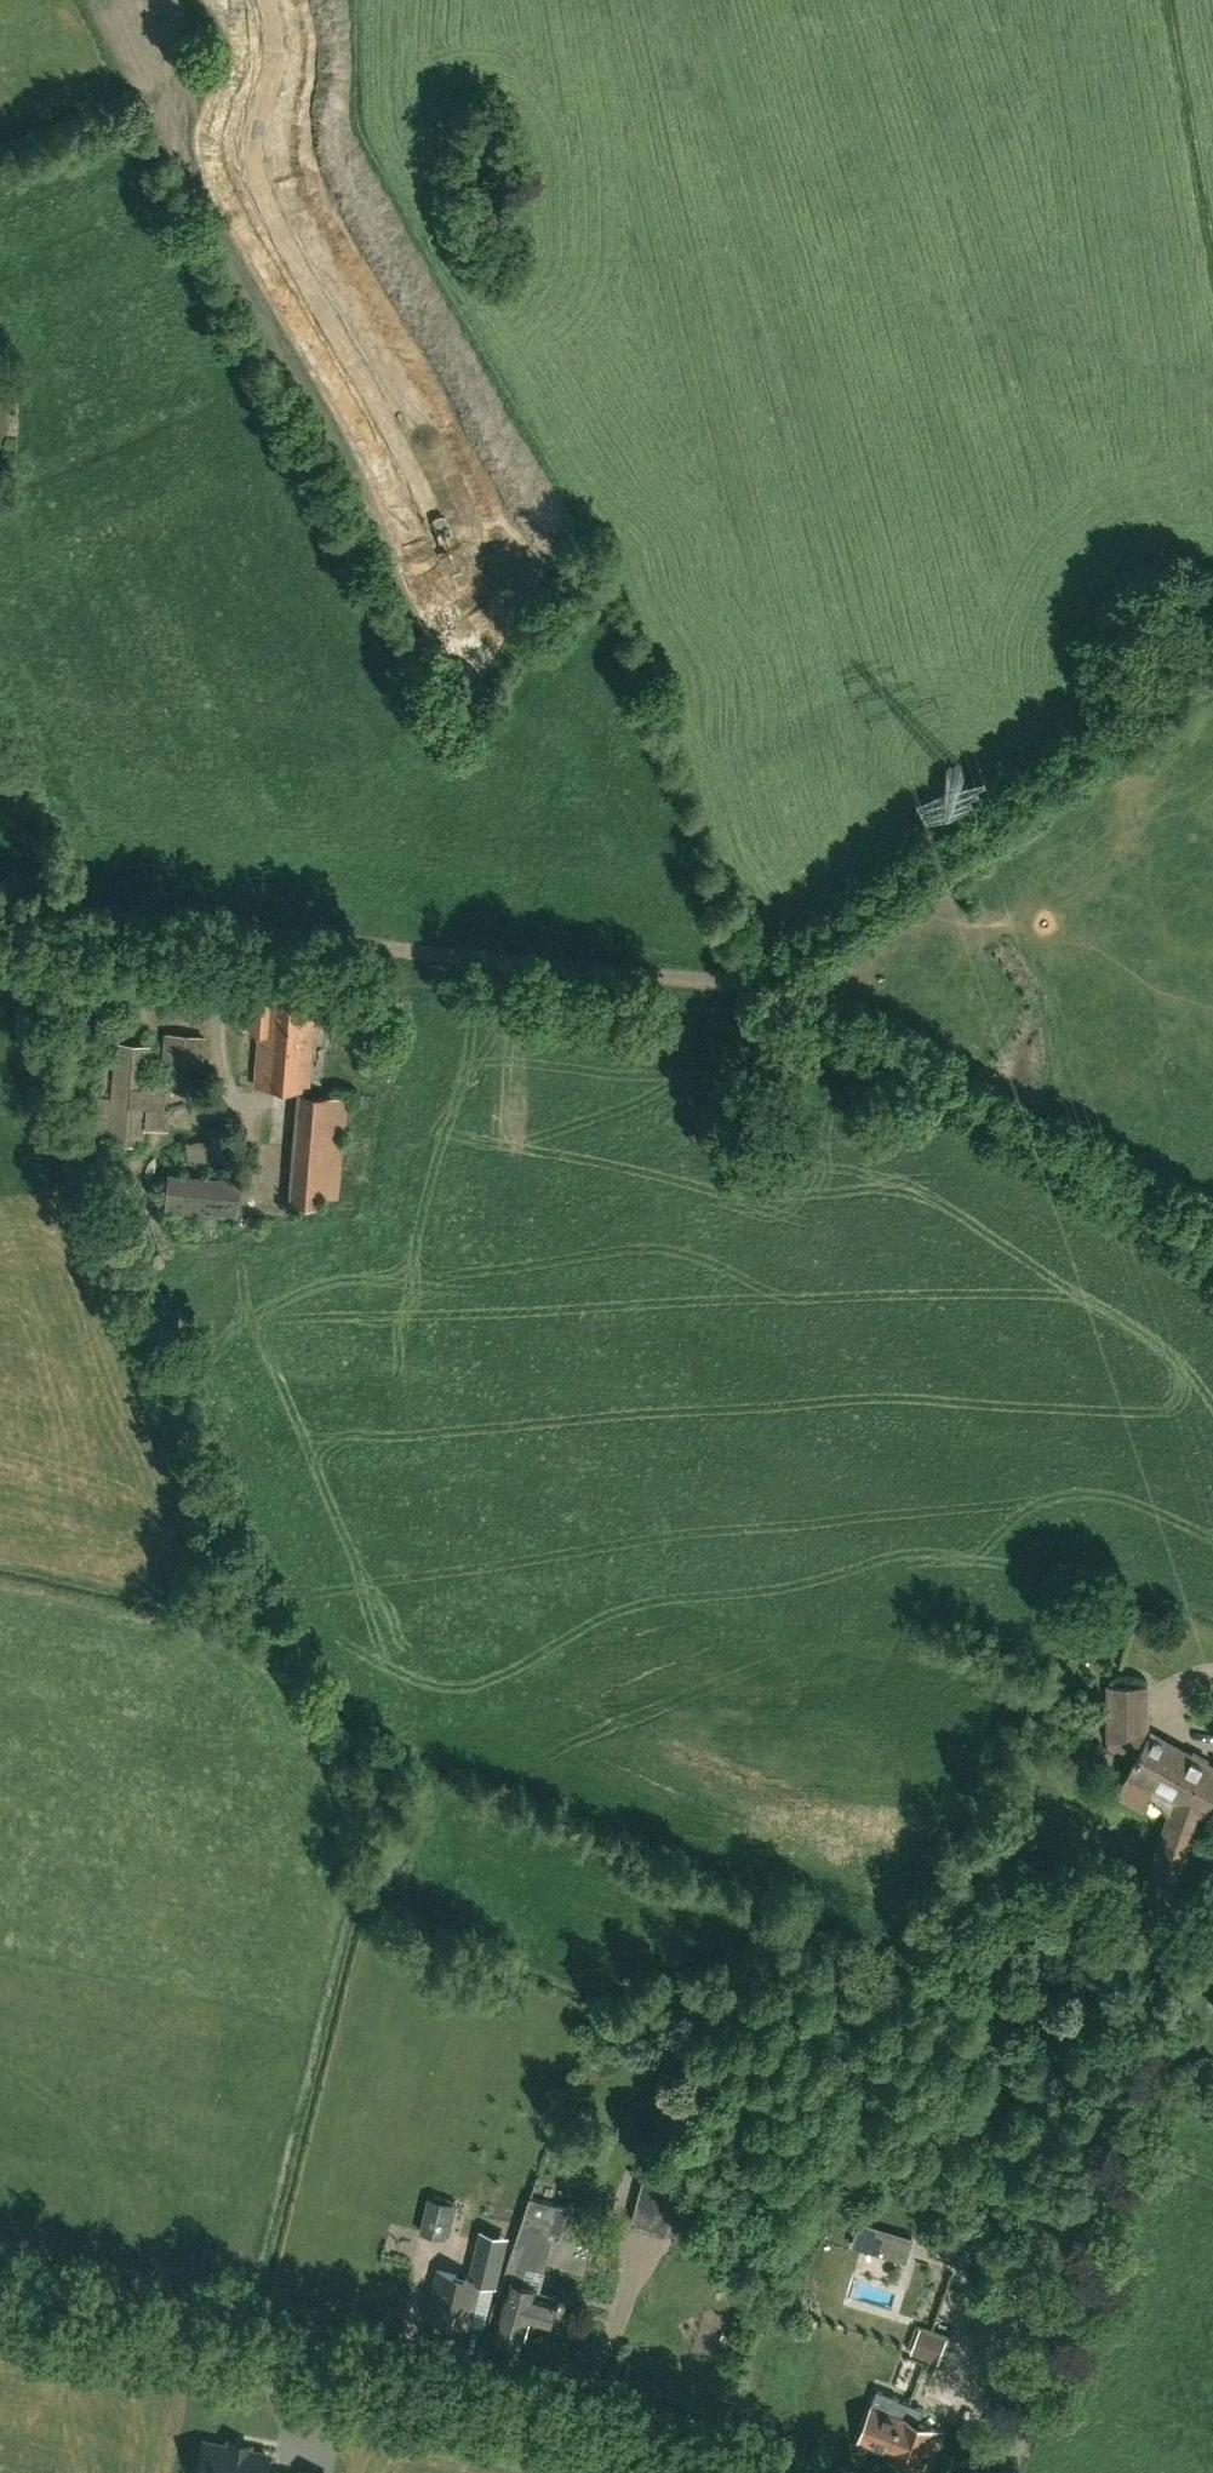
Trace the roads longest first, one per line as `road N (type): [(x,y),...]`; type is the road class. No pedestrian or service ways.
road 1 (unclassified): [(744,2472),(494,2388),(0,2287)]
road 2 (track): [(1006,2472),(1212,1922)]
road 3 (track): [(759,984),(225,933)]
road 4 (track): [(1212,1241),(864,1036),(759,984)]
road 5 (unclassified): [(225,933),(0,920)]

